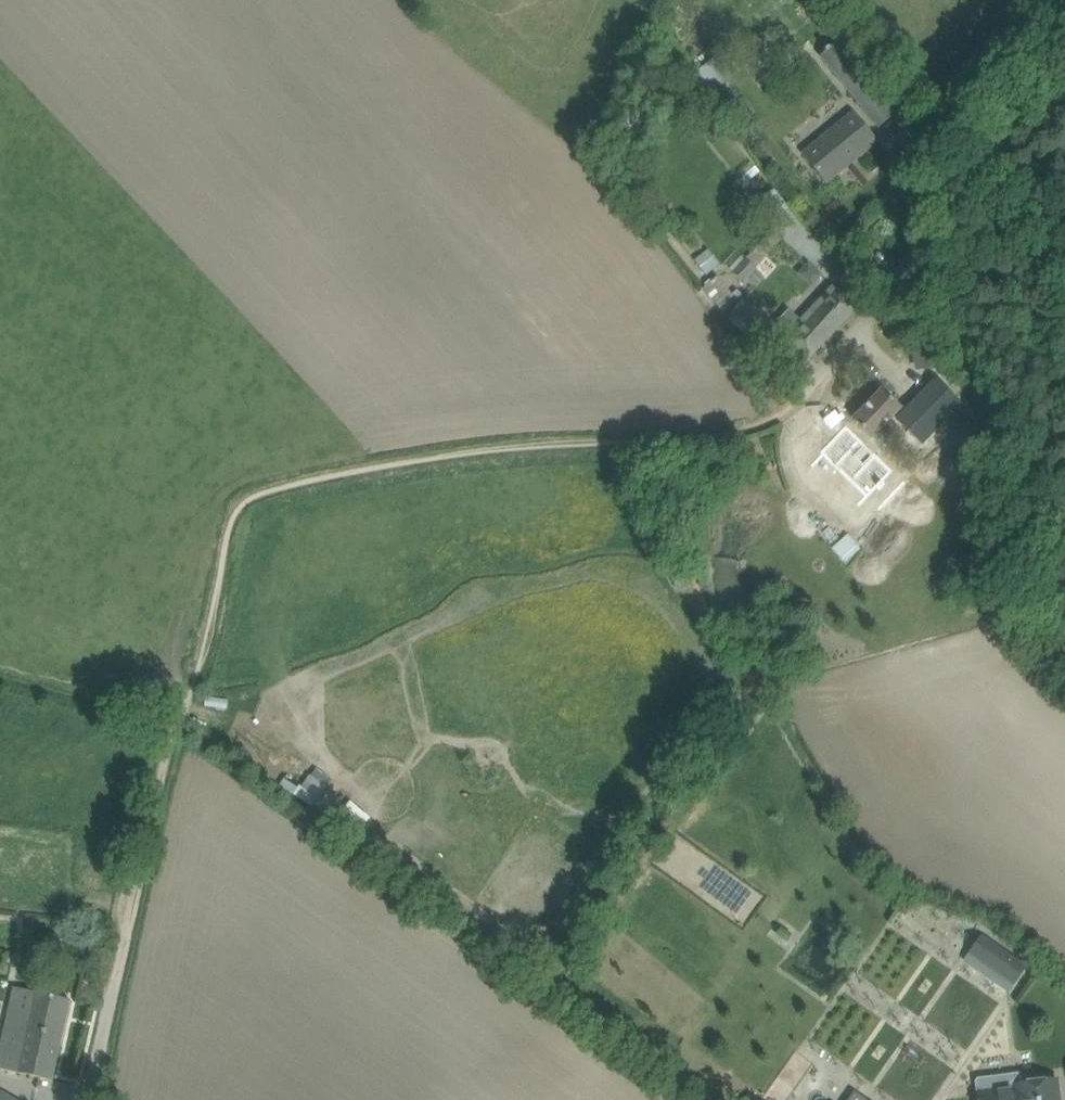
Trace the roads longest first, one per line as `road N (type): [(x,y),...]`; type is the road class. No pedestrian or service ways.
road 1 (residential): [(747,429),(782,415),(843,350),(904,273),(932,201),(972,165),(1064,108)]
road 2 (residential): [(84,1099),(115,978)]

